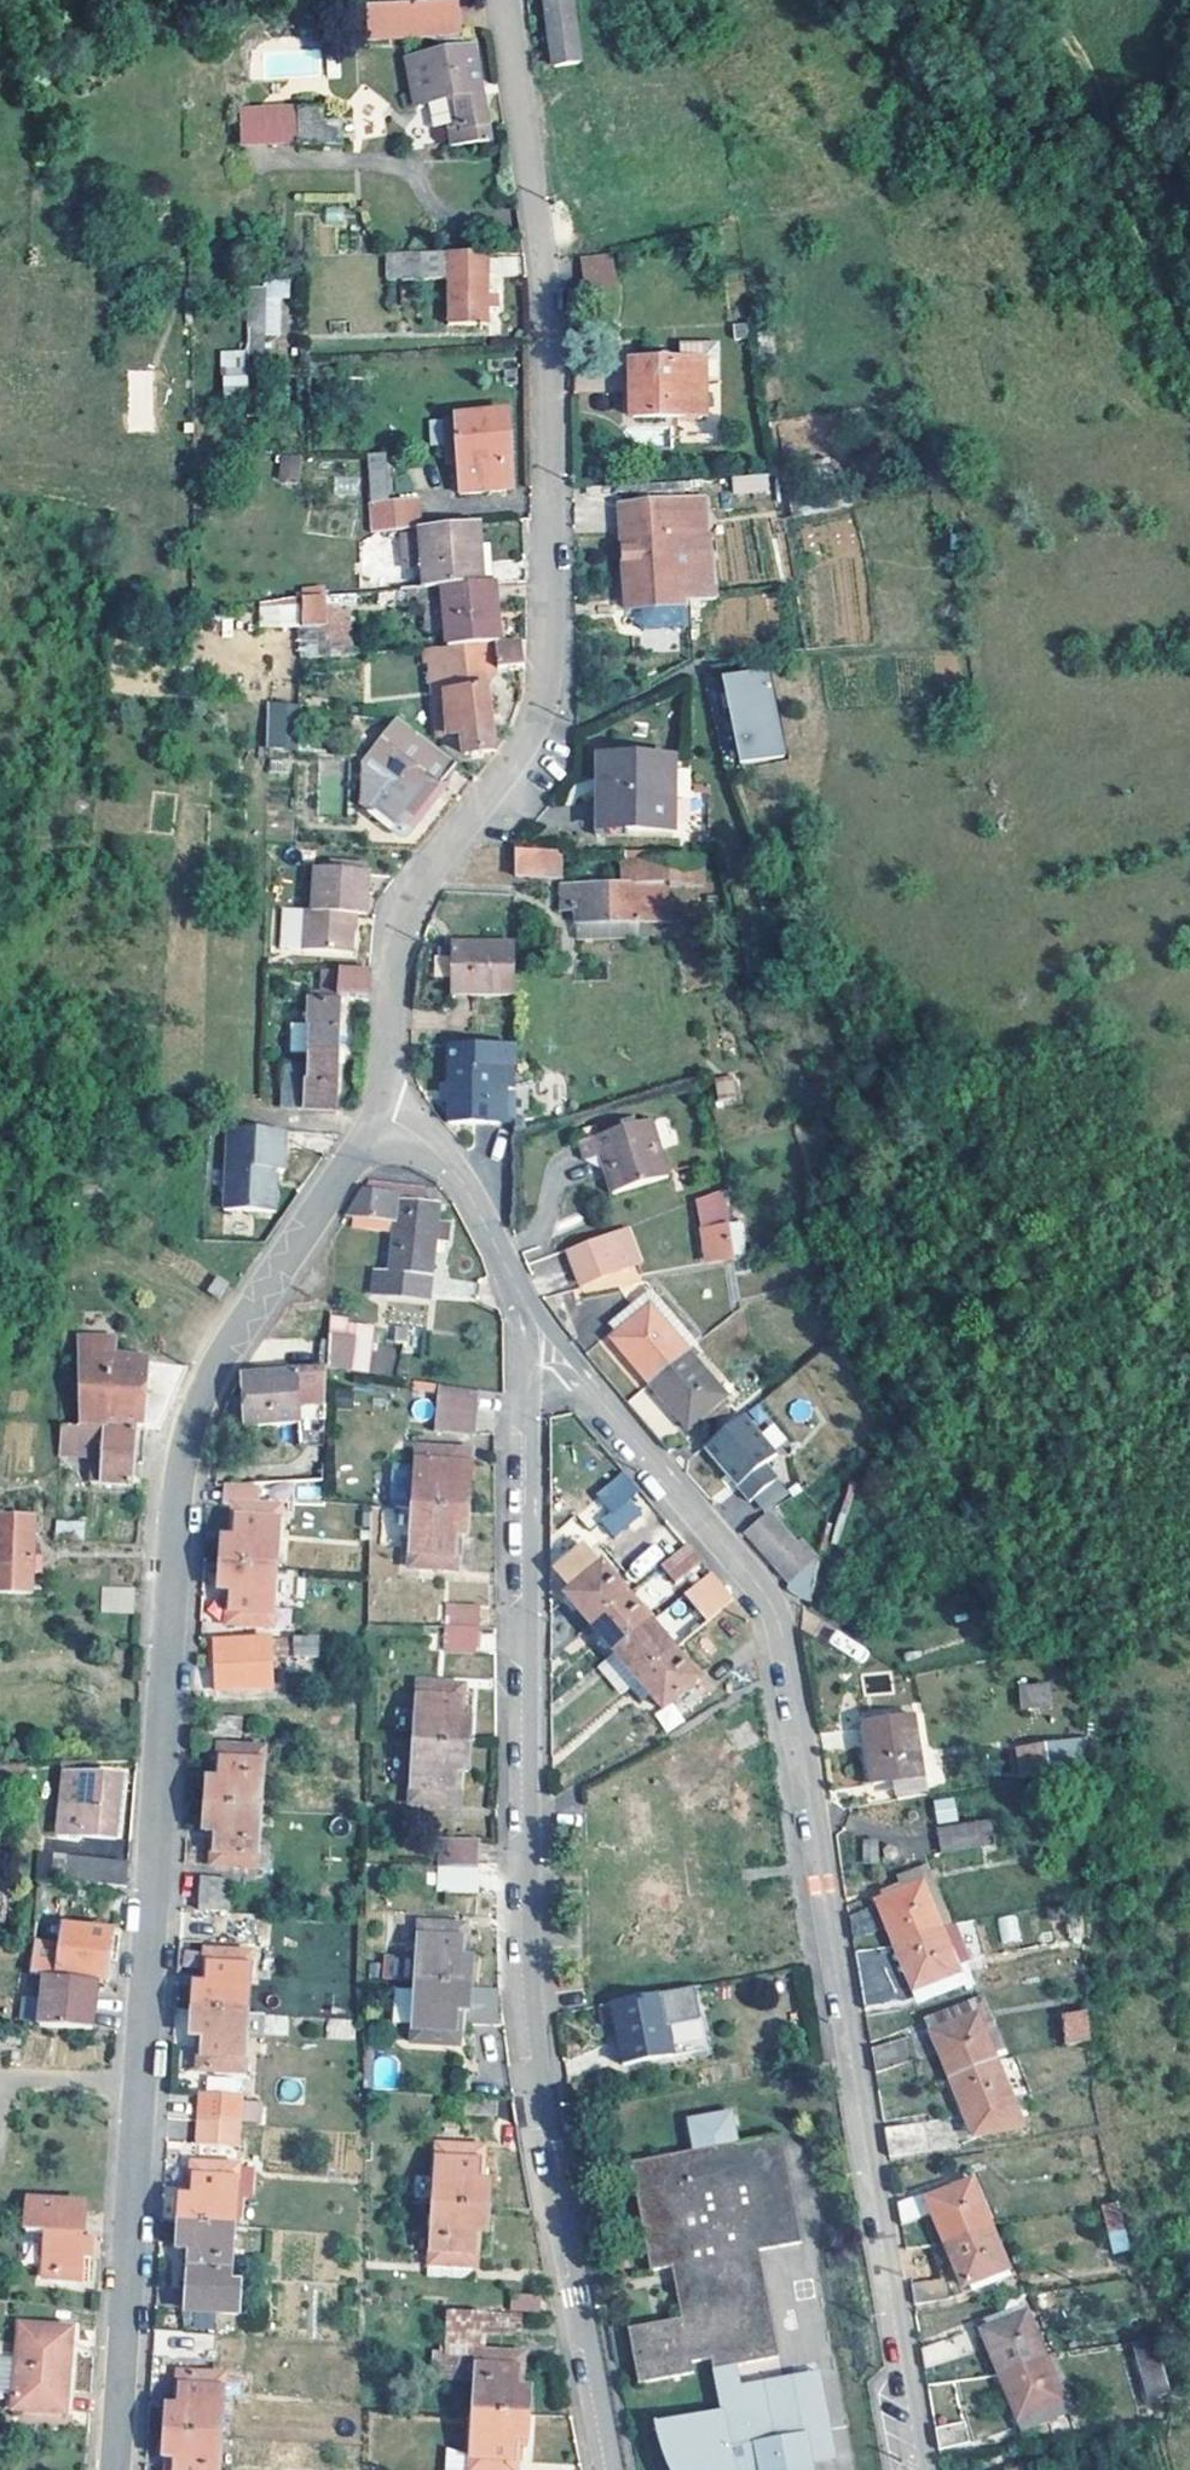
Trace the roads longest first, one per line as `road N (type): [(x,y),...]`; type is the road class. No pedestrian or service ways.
road 1 (residential): [(386,1118),(210,1376),(188,1472),(118,2469)]
road 2 (residential): [(926,2469),(783,1640),(772,1607),(743,1568),(543,1341)]
road 3 (residential): [(501,0),(553,492),(550,681),(414,905),(390,993),(386,1118)]
road 4 (residential): [(543,1341),(525,1409),(525,1908),(543,2112),(613,2469)]
road 5 (track): [(1189,340),(1085,68),(1033,0)]
road 6 (residential): [(386,1118),(433,1149),(467,1190),(543,1341)]

